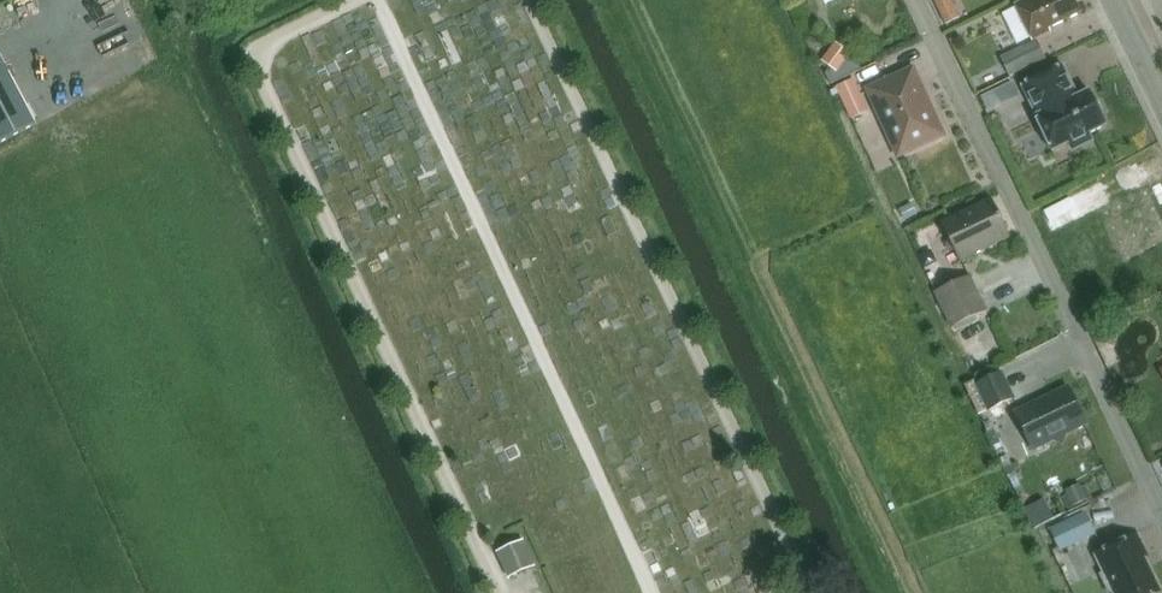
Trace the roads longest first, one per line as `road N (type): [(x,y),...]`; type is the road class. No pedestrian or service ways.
road 1 (residential): [(917,0),(1161,504)]

